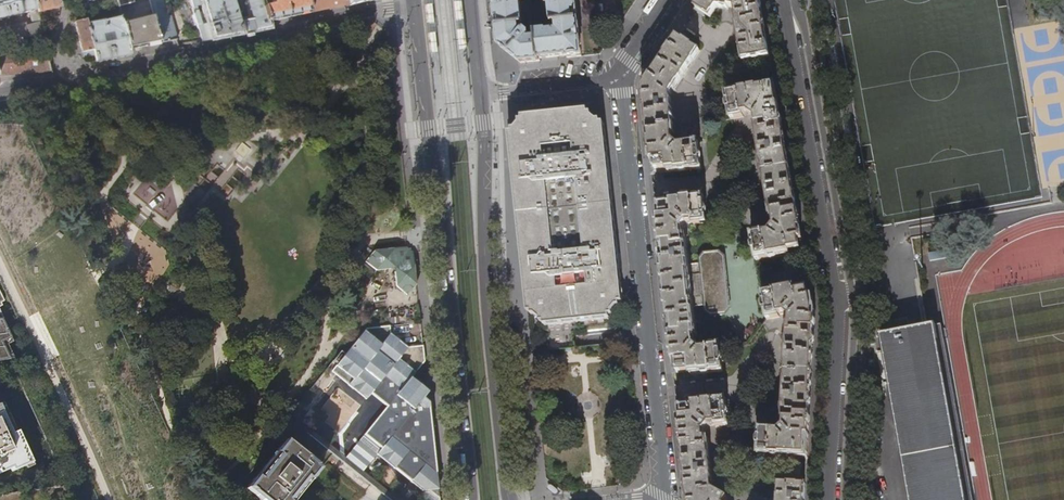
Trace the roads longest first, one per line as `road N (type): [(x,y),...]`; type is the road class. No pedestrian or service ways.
road 1 (residential): [(827,499),(832,280),(785,0)]
road 2 (primary): [(416,12),(470,499)]
road 3 (residential): [(0,91),(379,11),(416,12)]
road 4 (residential): [(618,78),(665,499)]
road 5 (primary): [(510,499),(488,313),(481,94)]
road 6 (residential): [(618,78),(481,94)]

